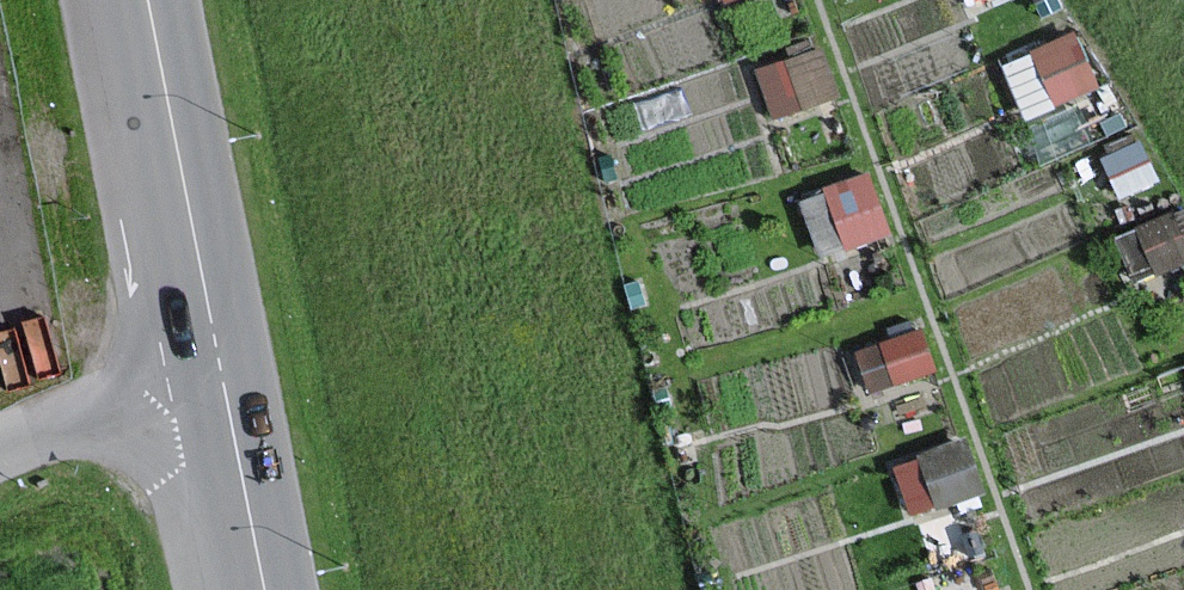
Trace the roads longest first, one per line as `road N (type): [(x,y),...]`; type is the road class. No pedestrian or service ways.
road 1 (primary): [(147,0),(219,366)]
road 2 (unclassified): [(0,458),(219,366)]
road 3 (primary): [(219,366),(264,589)]

